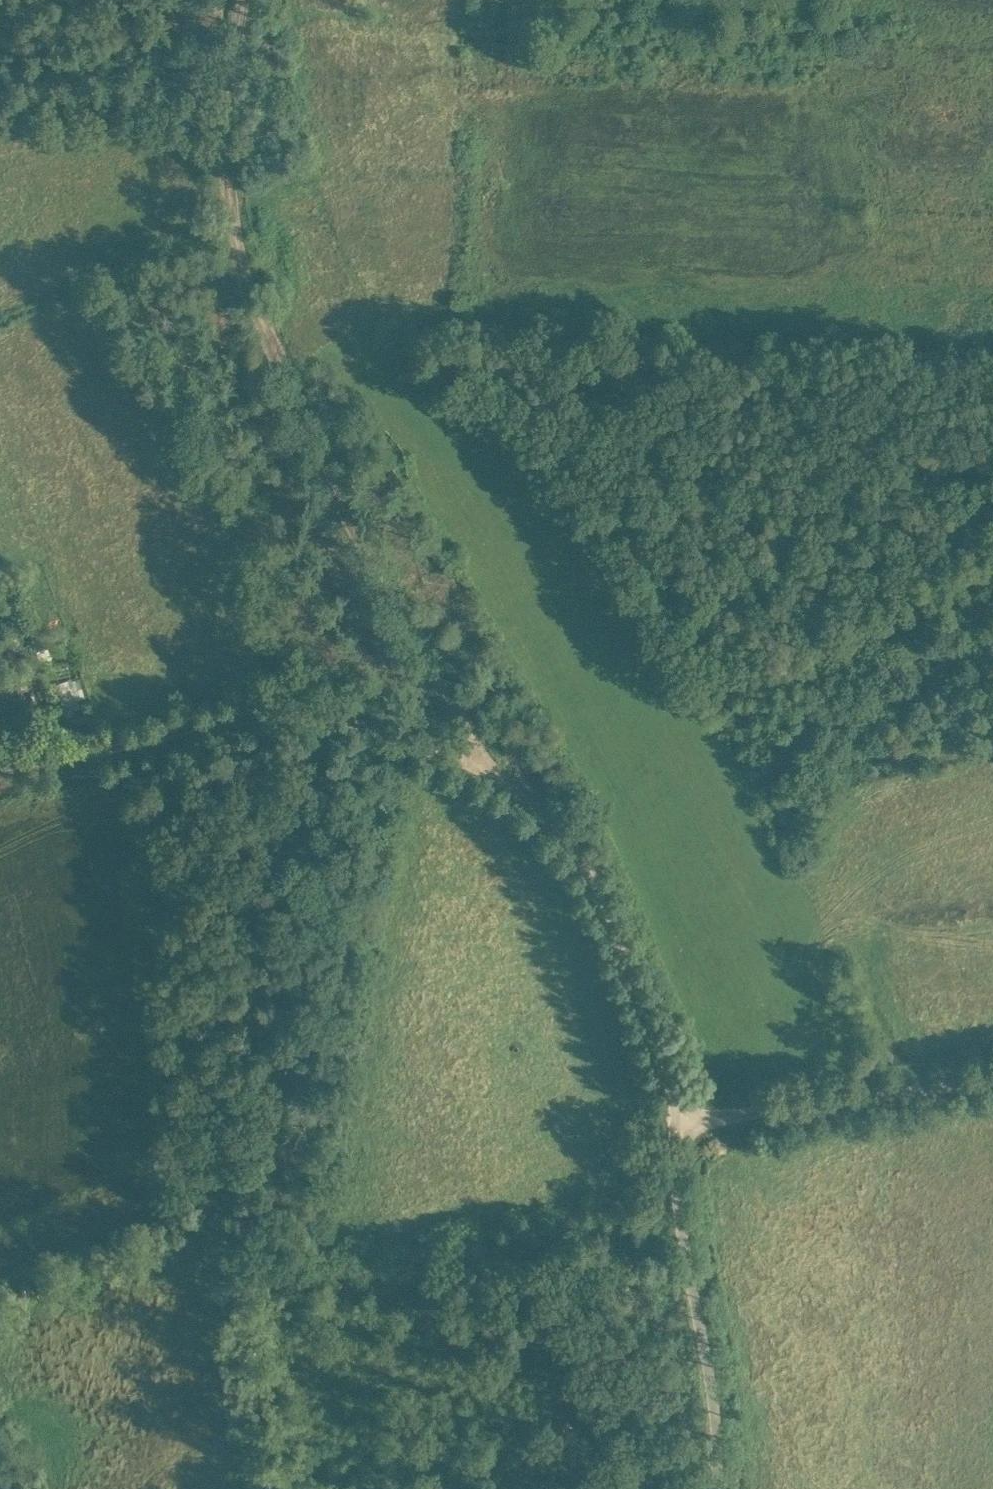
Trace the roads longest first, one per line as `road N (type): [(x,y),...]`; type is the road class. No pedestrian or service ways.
road 1 (track): [(489,774),(291,392),(235,245),(227,115),(244,0)]
road 2 (unclassified): [(715,1488),(717,1458),(677,1192),(677,1124),(992,1080)]
road 3 (track): [(0,765),(290,712),(396,737),(489,774)]
road 4 (track): [(489,774),(548,816),(590,866),(667,1073),(677,1124)]
road 5 (track): [(0,95),(19,105),(131,104),(227,115)]

